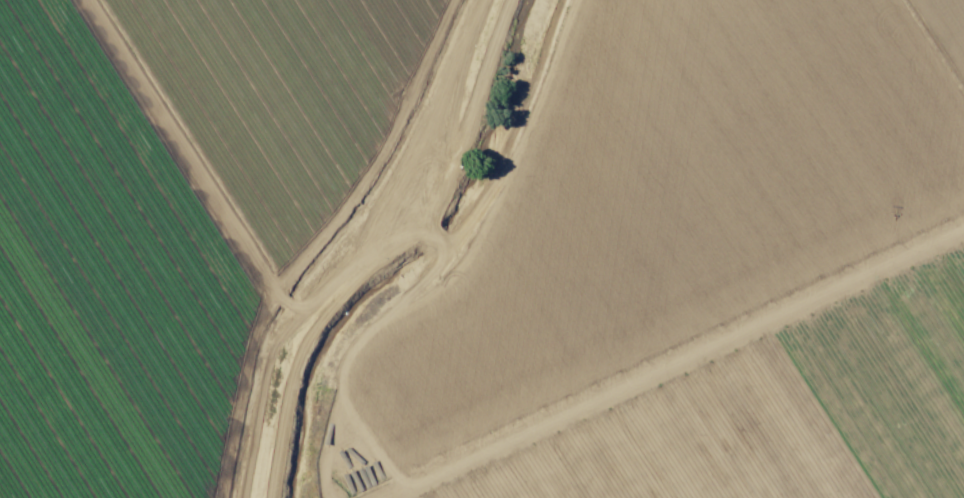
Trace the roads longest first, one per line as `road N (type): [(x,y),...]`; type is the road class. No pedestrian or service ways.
road 1 (track): [(379,497),(963,213)]
road 2 (track): [(328,497),(324,436),(352,342),(457,245),(444,245),(241,0)]
road 3 (track): [(457,245),(512,186),(569,0)]

